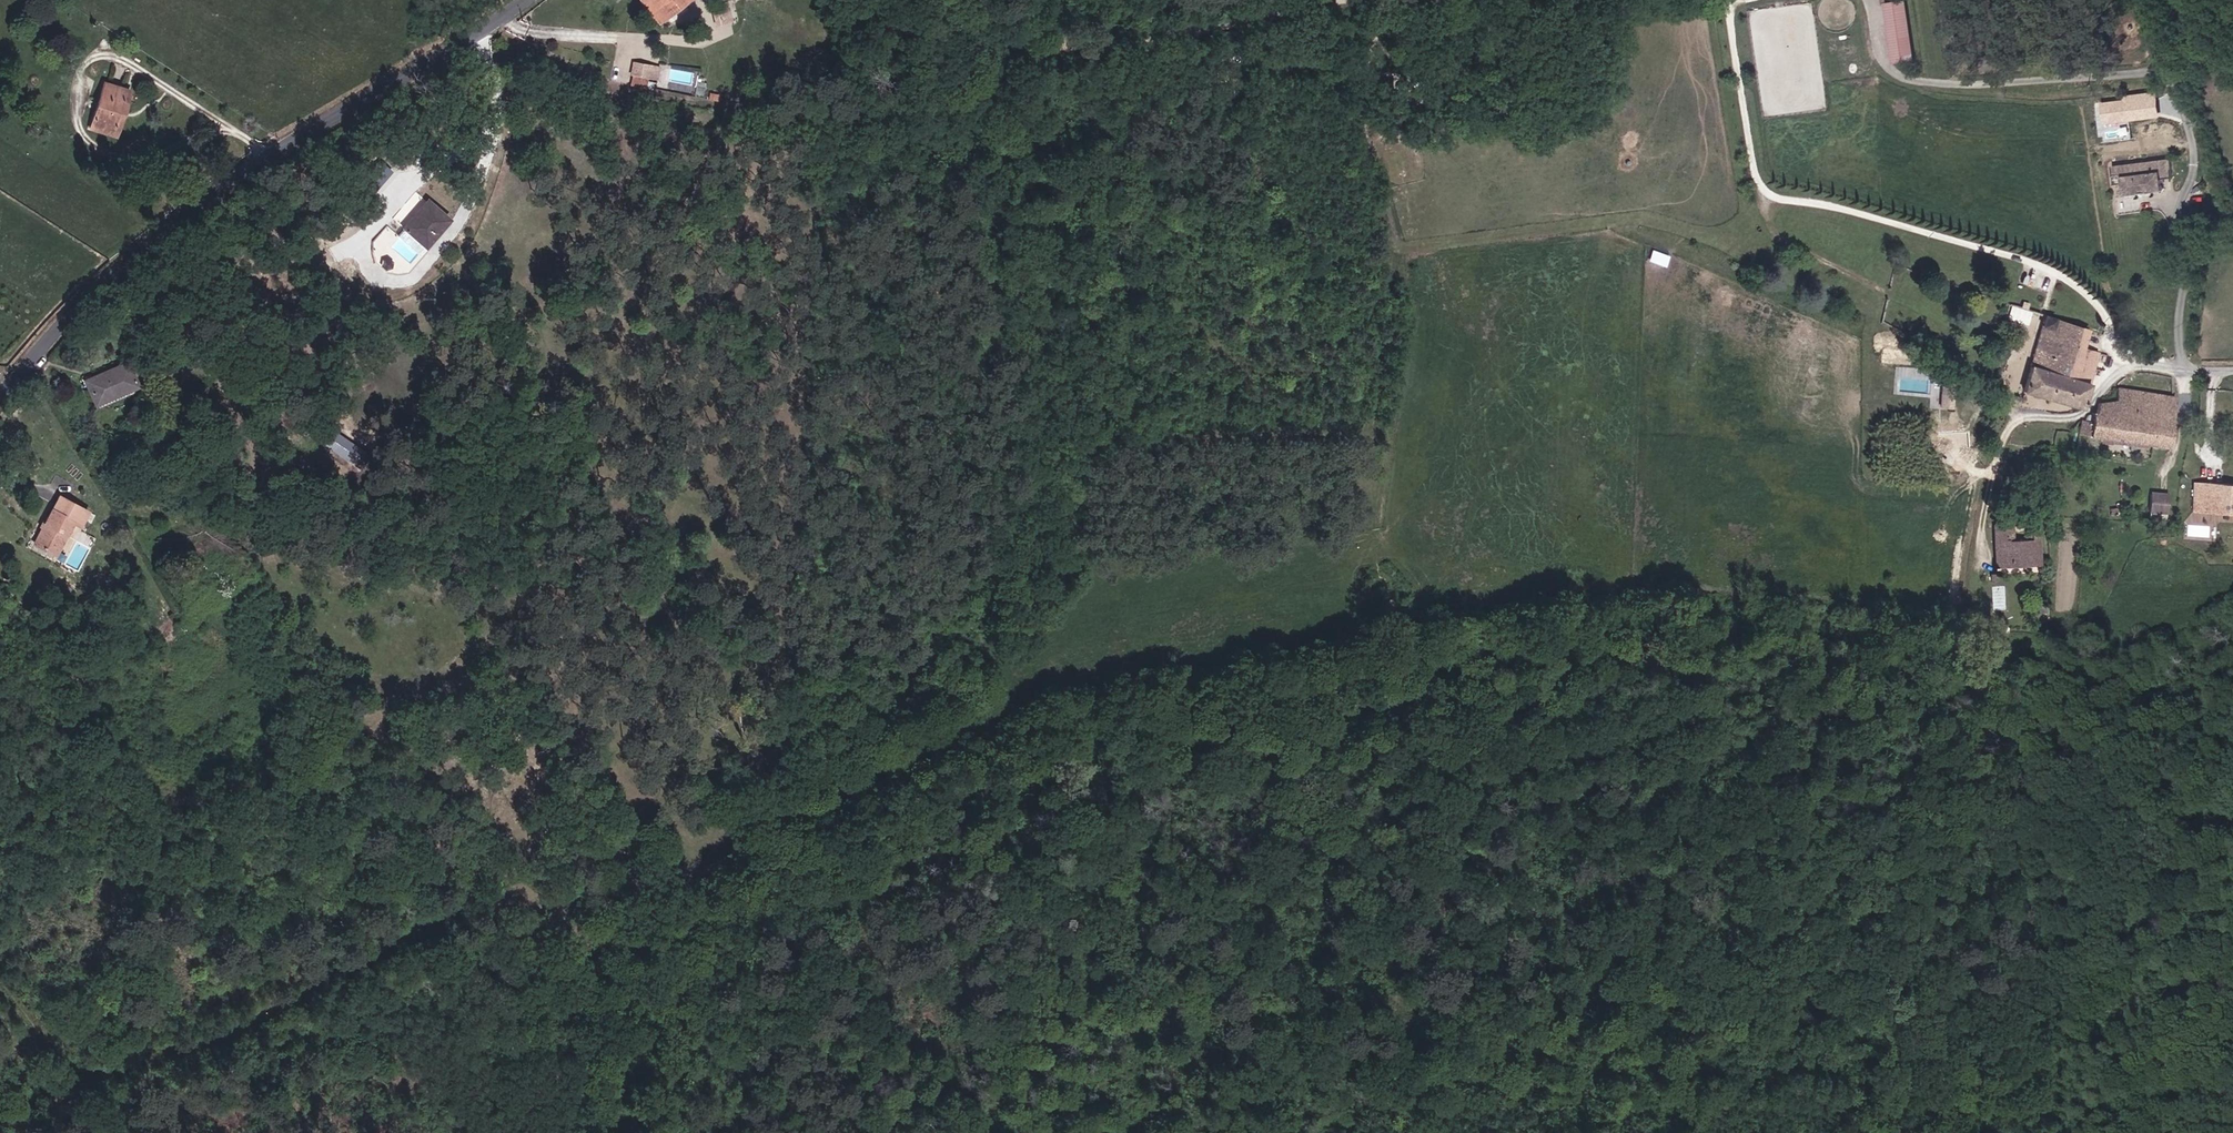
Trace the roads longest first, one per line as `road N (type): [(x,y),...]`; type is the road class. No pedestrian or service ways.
road 1 (unclassified): [(0,400),(96,308),(372,104),(530,0)]
road 2 (residential): [(2232,372),(2140,365),(2087,415),(2021,422),(2004,445),(1992,488),(1980,566)]

